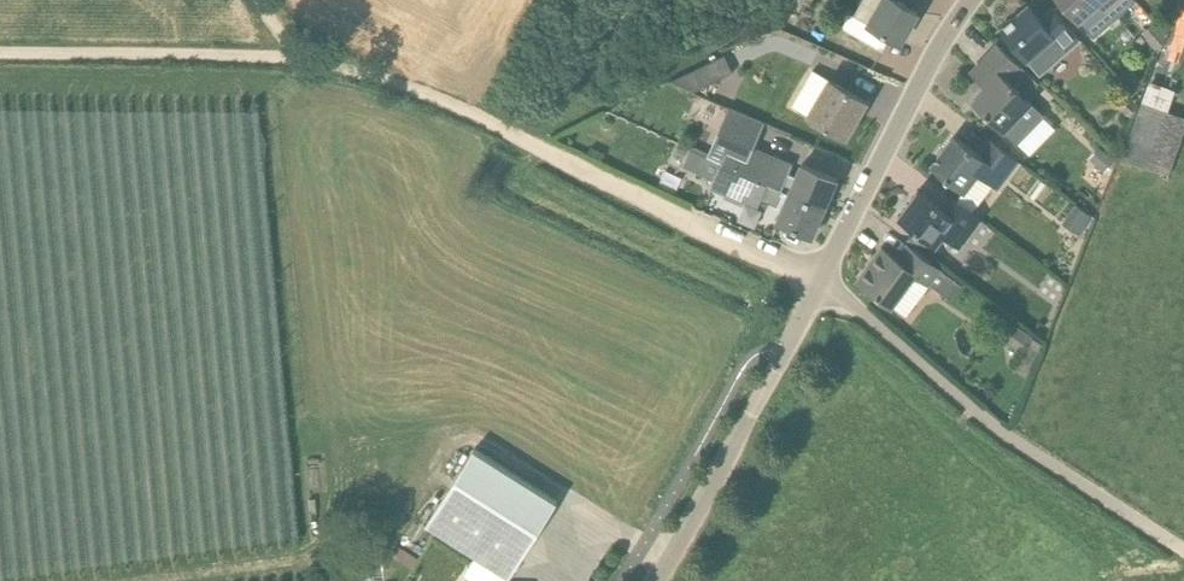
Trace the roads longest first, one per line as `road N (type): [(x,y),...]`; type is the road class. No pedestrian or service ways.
road 1 (track): [(309,62),(529,141),(795,263),(1002,433),(1183,549)]
road 2 (tertiary): [(657,580),(789,345),(925,70),(971,0)]
road 3 (track): [(309,62),(0,52)]

